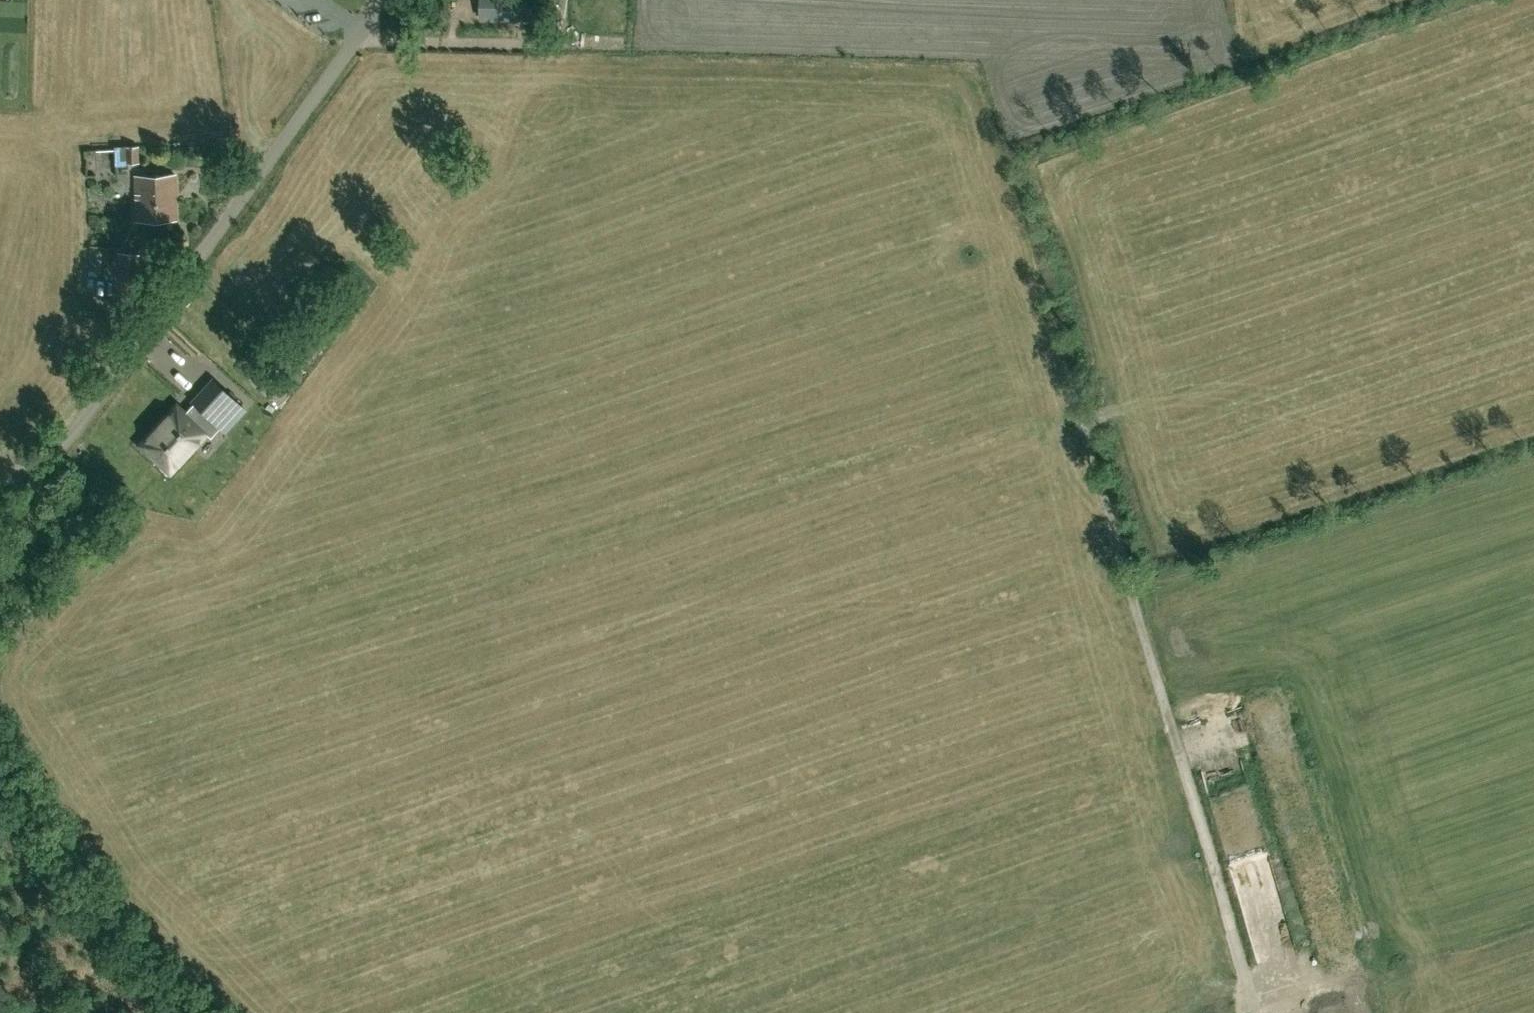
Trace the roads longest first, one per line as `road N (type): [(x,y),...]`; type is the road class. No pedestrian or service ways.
road 1 (unclassified): [(0,467),(57,453),(383,0)]

